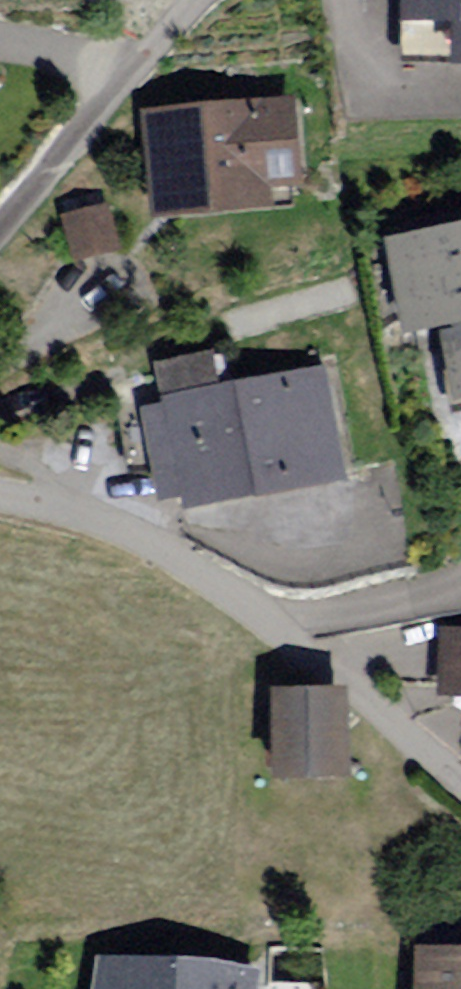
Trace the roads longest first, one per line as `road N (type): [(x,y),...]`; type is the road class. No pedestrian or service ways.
road 1 (residential): [(0,505),(118,531),(250,612),(460,789)]

